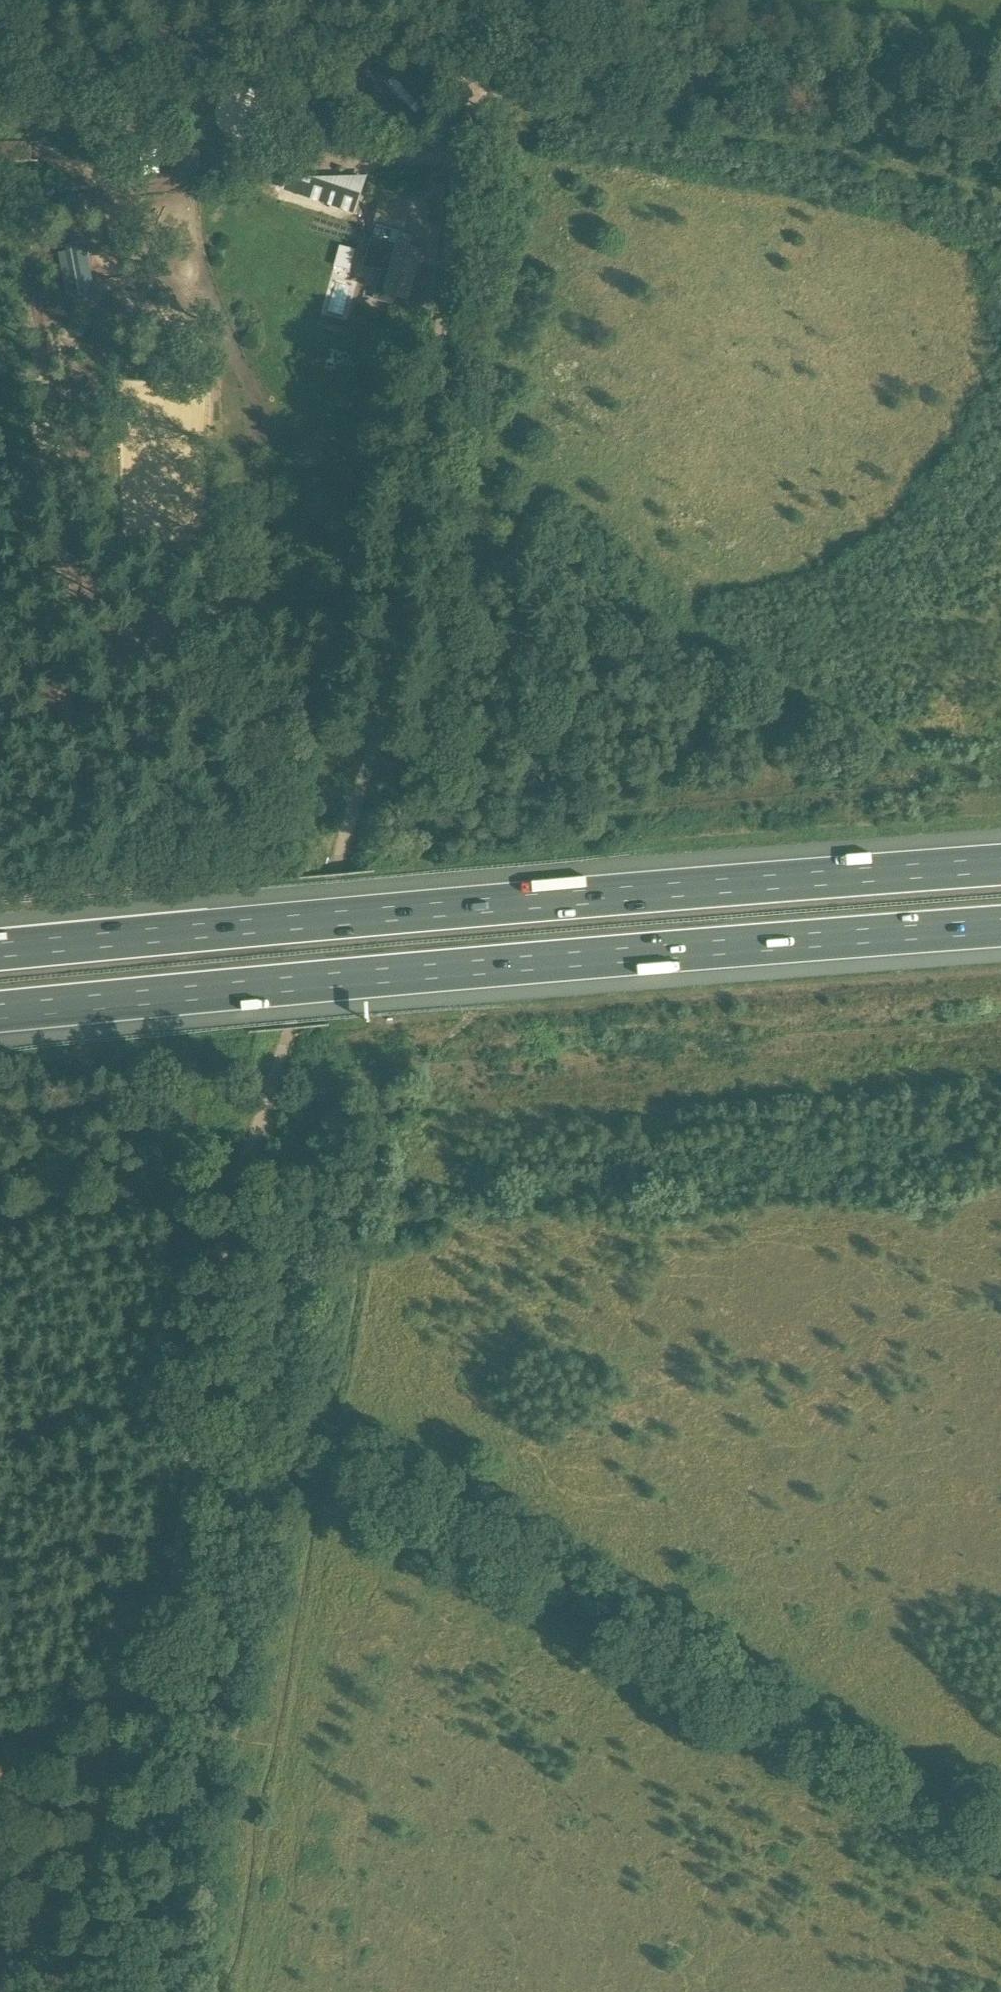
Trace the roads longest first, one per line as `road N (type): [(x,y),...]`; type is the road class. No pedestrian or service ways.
road 1 (motorway): [(0,1016),(1000,930)]
road 2 (motorway): [(1000,866),(0,950)]
road 3 (track): [(1000,1880),(372,1524)]
road 4 (track): [(464,90),(713,125),(1000,194)]
road 5 (track): [(165,1689),(250,1153)]
road 6 (track): [(470,18),(0,56)]
road 7 (track): [(117,1991),(165,1689)]
road 8 (track): [(242,1179),(0,1220)]
road 9 (track): [(0,1725),(108,1691),(165,1689)]
road 10 (track): [(457,158),(470,18)]

